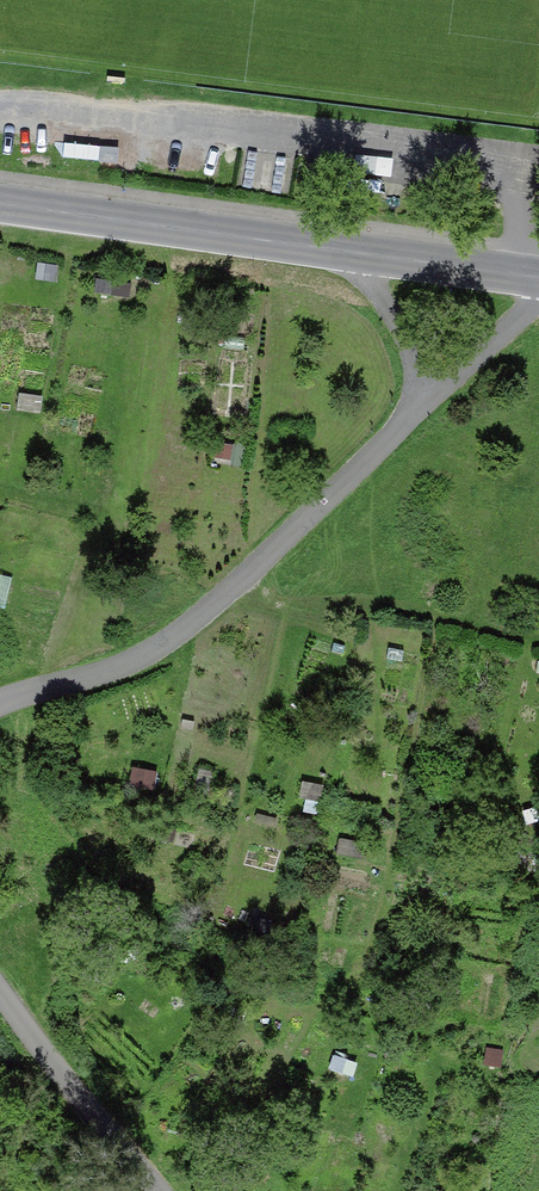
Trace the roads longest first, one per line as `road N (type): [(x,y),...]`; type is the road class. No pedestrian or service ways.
road 1 (unclassified): [(0,706),(152,652),(242,581),(422,397)]
road 2 (secondary): [(341,249),(0,201)]
road 3 (unclassified): [(159,1190),(0,984)]
road 4 (secondary): [(538,278),(341,249)]
road 5 (unclassified): [(422,397),(393,320),(341,249)]
road 6 (unclassified): [(422,397),(538,306)]

